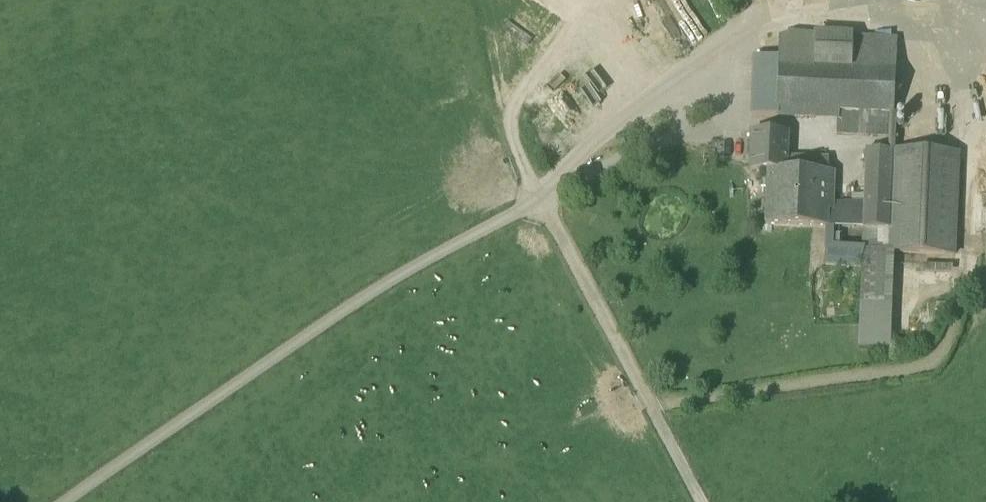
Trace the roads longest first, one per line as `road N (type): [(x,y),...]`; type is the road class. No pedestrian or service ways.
road 1 (unclassified): [(546,199),(354,302),(74,501)]
road 2 (track): [(703,501),(546,199)]
road 3 (track): [(600,0),(505,116),(546,199)]

